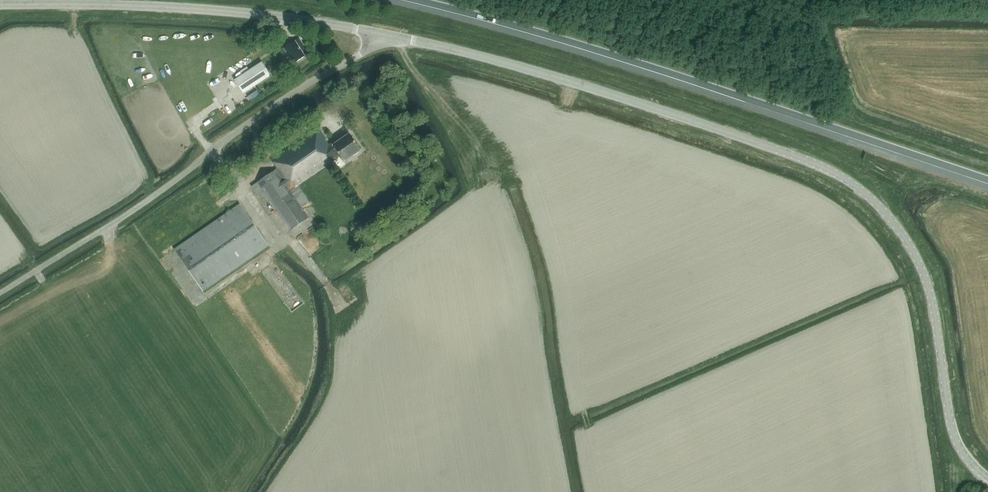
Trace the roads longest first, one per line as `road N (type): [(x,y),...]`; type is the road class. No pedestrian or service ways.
road 1 (unclassified): [(987,479),(953,435),(935,316),(916,258),(860,189),(812,162),(582,85),(381,34)]
road 2 (motorway): [(417,0),(584,46),(987,180)]
road 3 (unclassified): [(0,293),(149,199),(381,34)]
road 4 (unclassified): [(0,5),(203,9),(381,34)]

